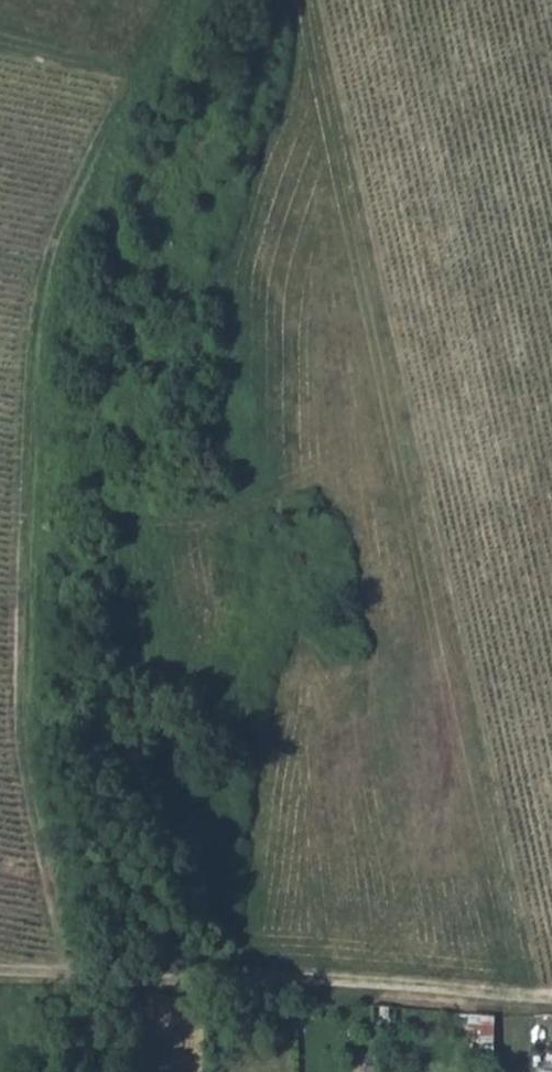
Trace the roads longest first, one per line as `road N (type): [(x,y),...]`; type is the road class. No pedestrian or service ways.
road 1 (track): [(0,971),(551,1001)]

